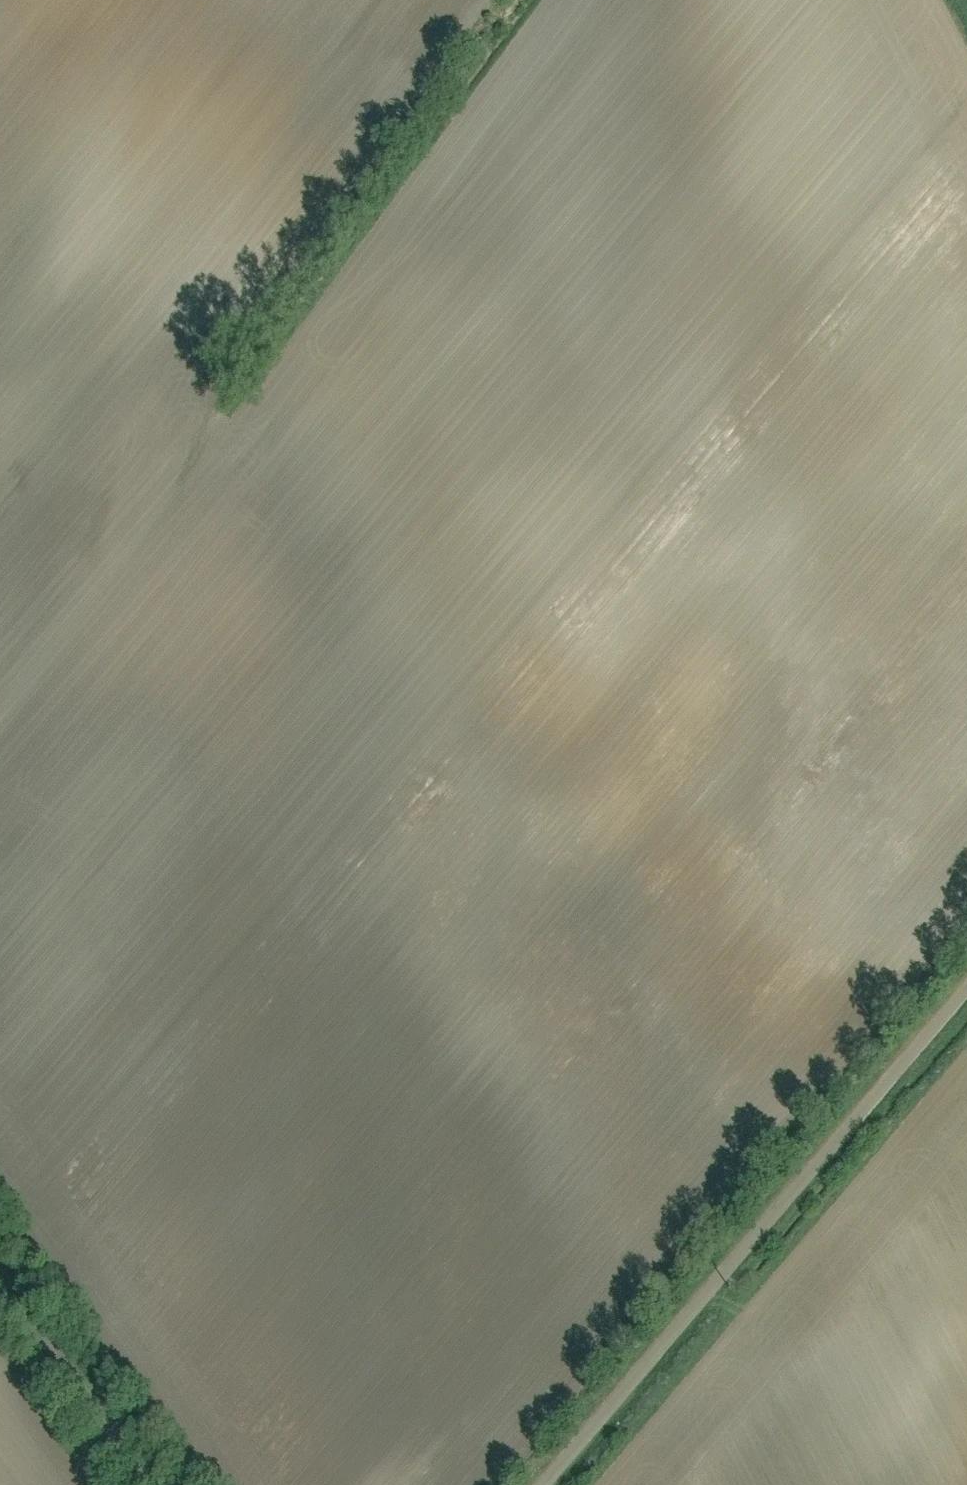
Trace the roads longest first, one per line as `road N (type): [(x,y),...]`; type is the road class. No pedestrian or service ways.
road 1 (unclassified): [(544,1484),(966,989)]
road 2 (residential): [(150,1484),(0,1274)]

